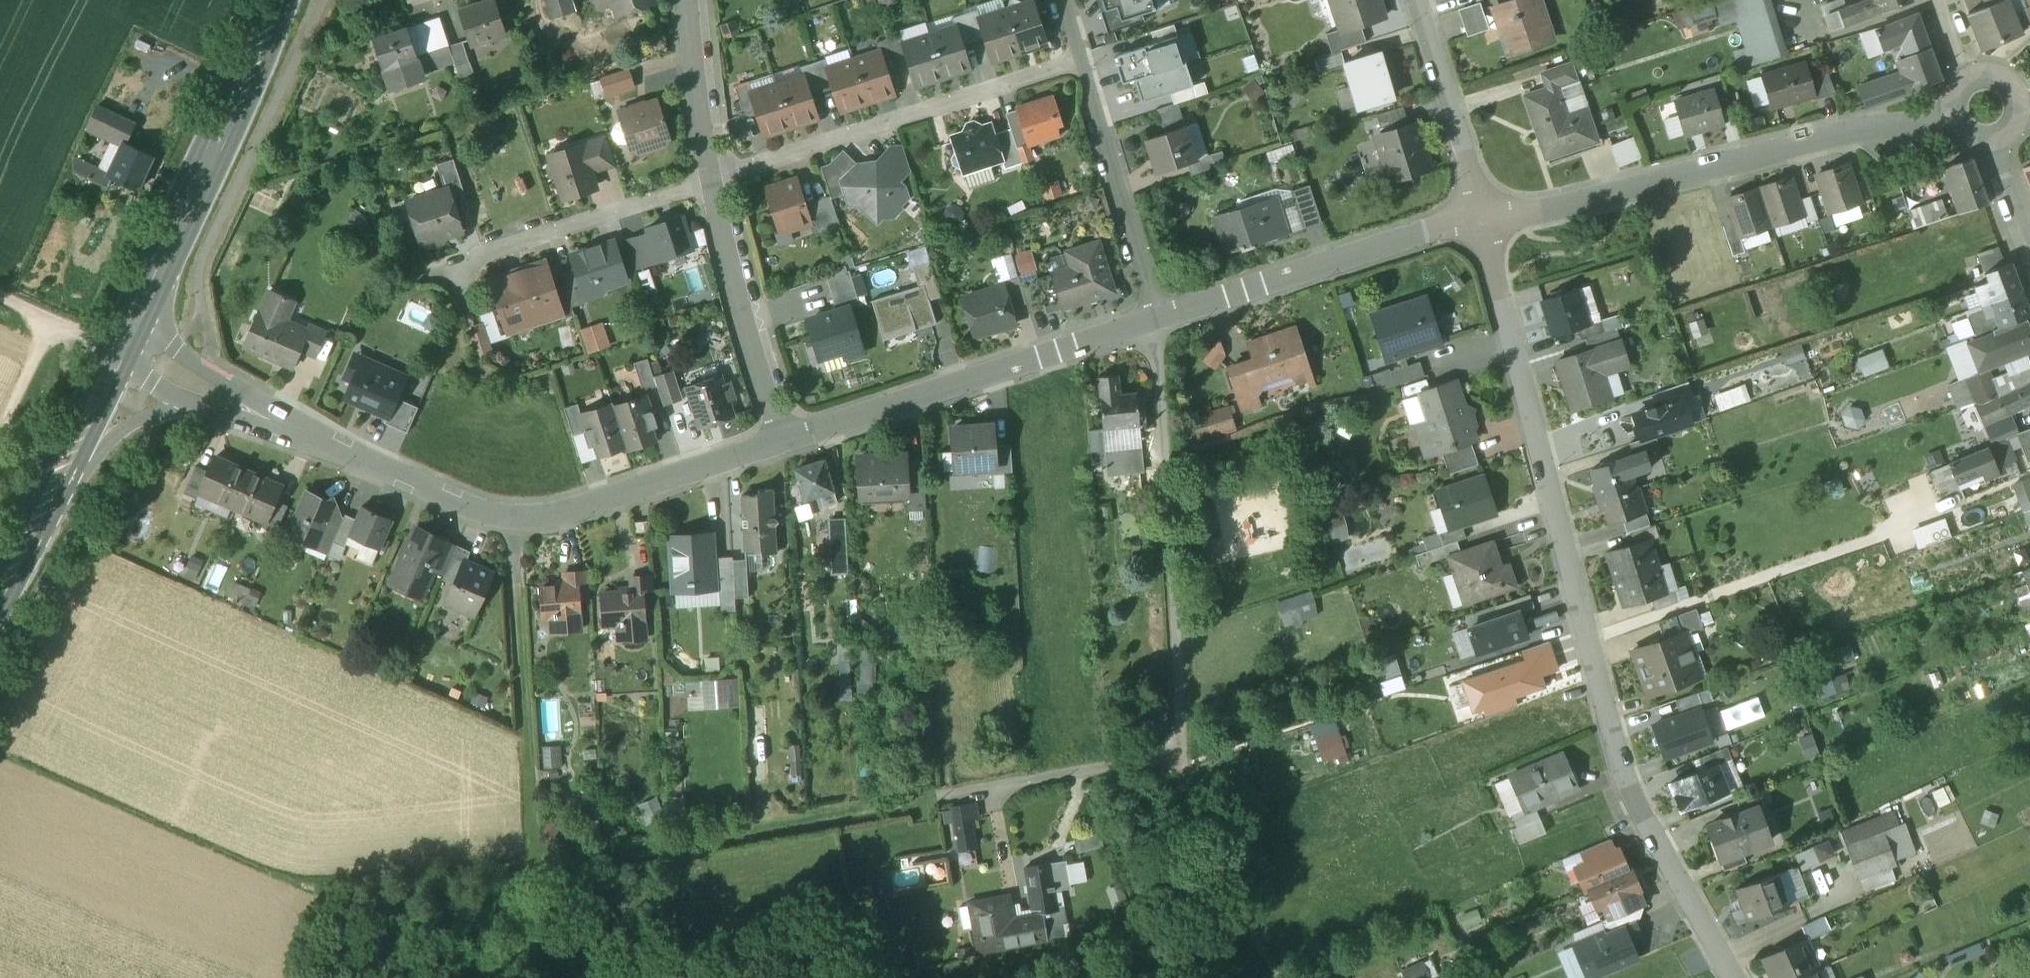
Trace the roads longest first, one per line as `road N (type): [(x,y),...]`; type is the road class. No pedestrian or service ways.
road 1 (residential): [(1481,218),(1622,777),(1731,977)]
road 2 (track): [(326,977),(349,897),(452,890),(961,806)]
road 3 (residential): [(1158,317),(1180,765),(961,806)]
road 4 (residential): [(213,399),(481,516),(514,520),(781,442)]
road 5 (residential): [(1481,218),(1845,133),(1953,120)]
road 6 (residential): [(781,442),(1158,317)]
road 7 (primary): [(122,356),(283,0)]
road 8 (residential): [(1080,62),(713,179)]
road 9 (track): [(514,520),(533,875)]
road 10 (residential): [(1158,317),(1481,218)]
road 11 (residential): [(713,179),(454,268)]
road 12 (residential): [(781,442),(713,179)]
road 13 (residential): [(1080,62),(1158,317)]
road 14 (track): [(1180,765),(1201,777),(1259,953),(1285,977)]
road 15 (residential): [(1416,0),(1481,218)]
road 16 (primary): [(0,617),(83,441)]
road 17 (residential): [(713,179),(688,0)]
road 18 (primary): [(83,441),(139,417),(213,399)]
road 19 (track): [(0,299),(122,356)]

